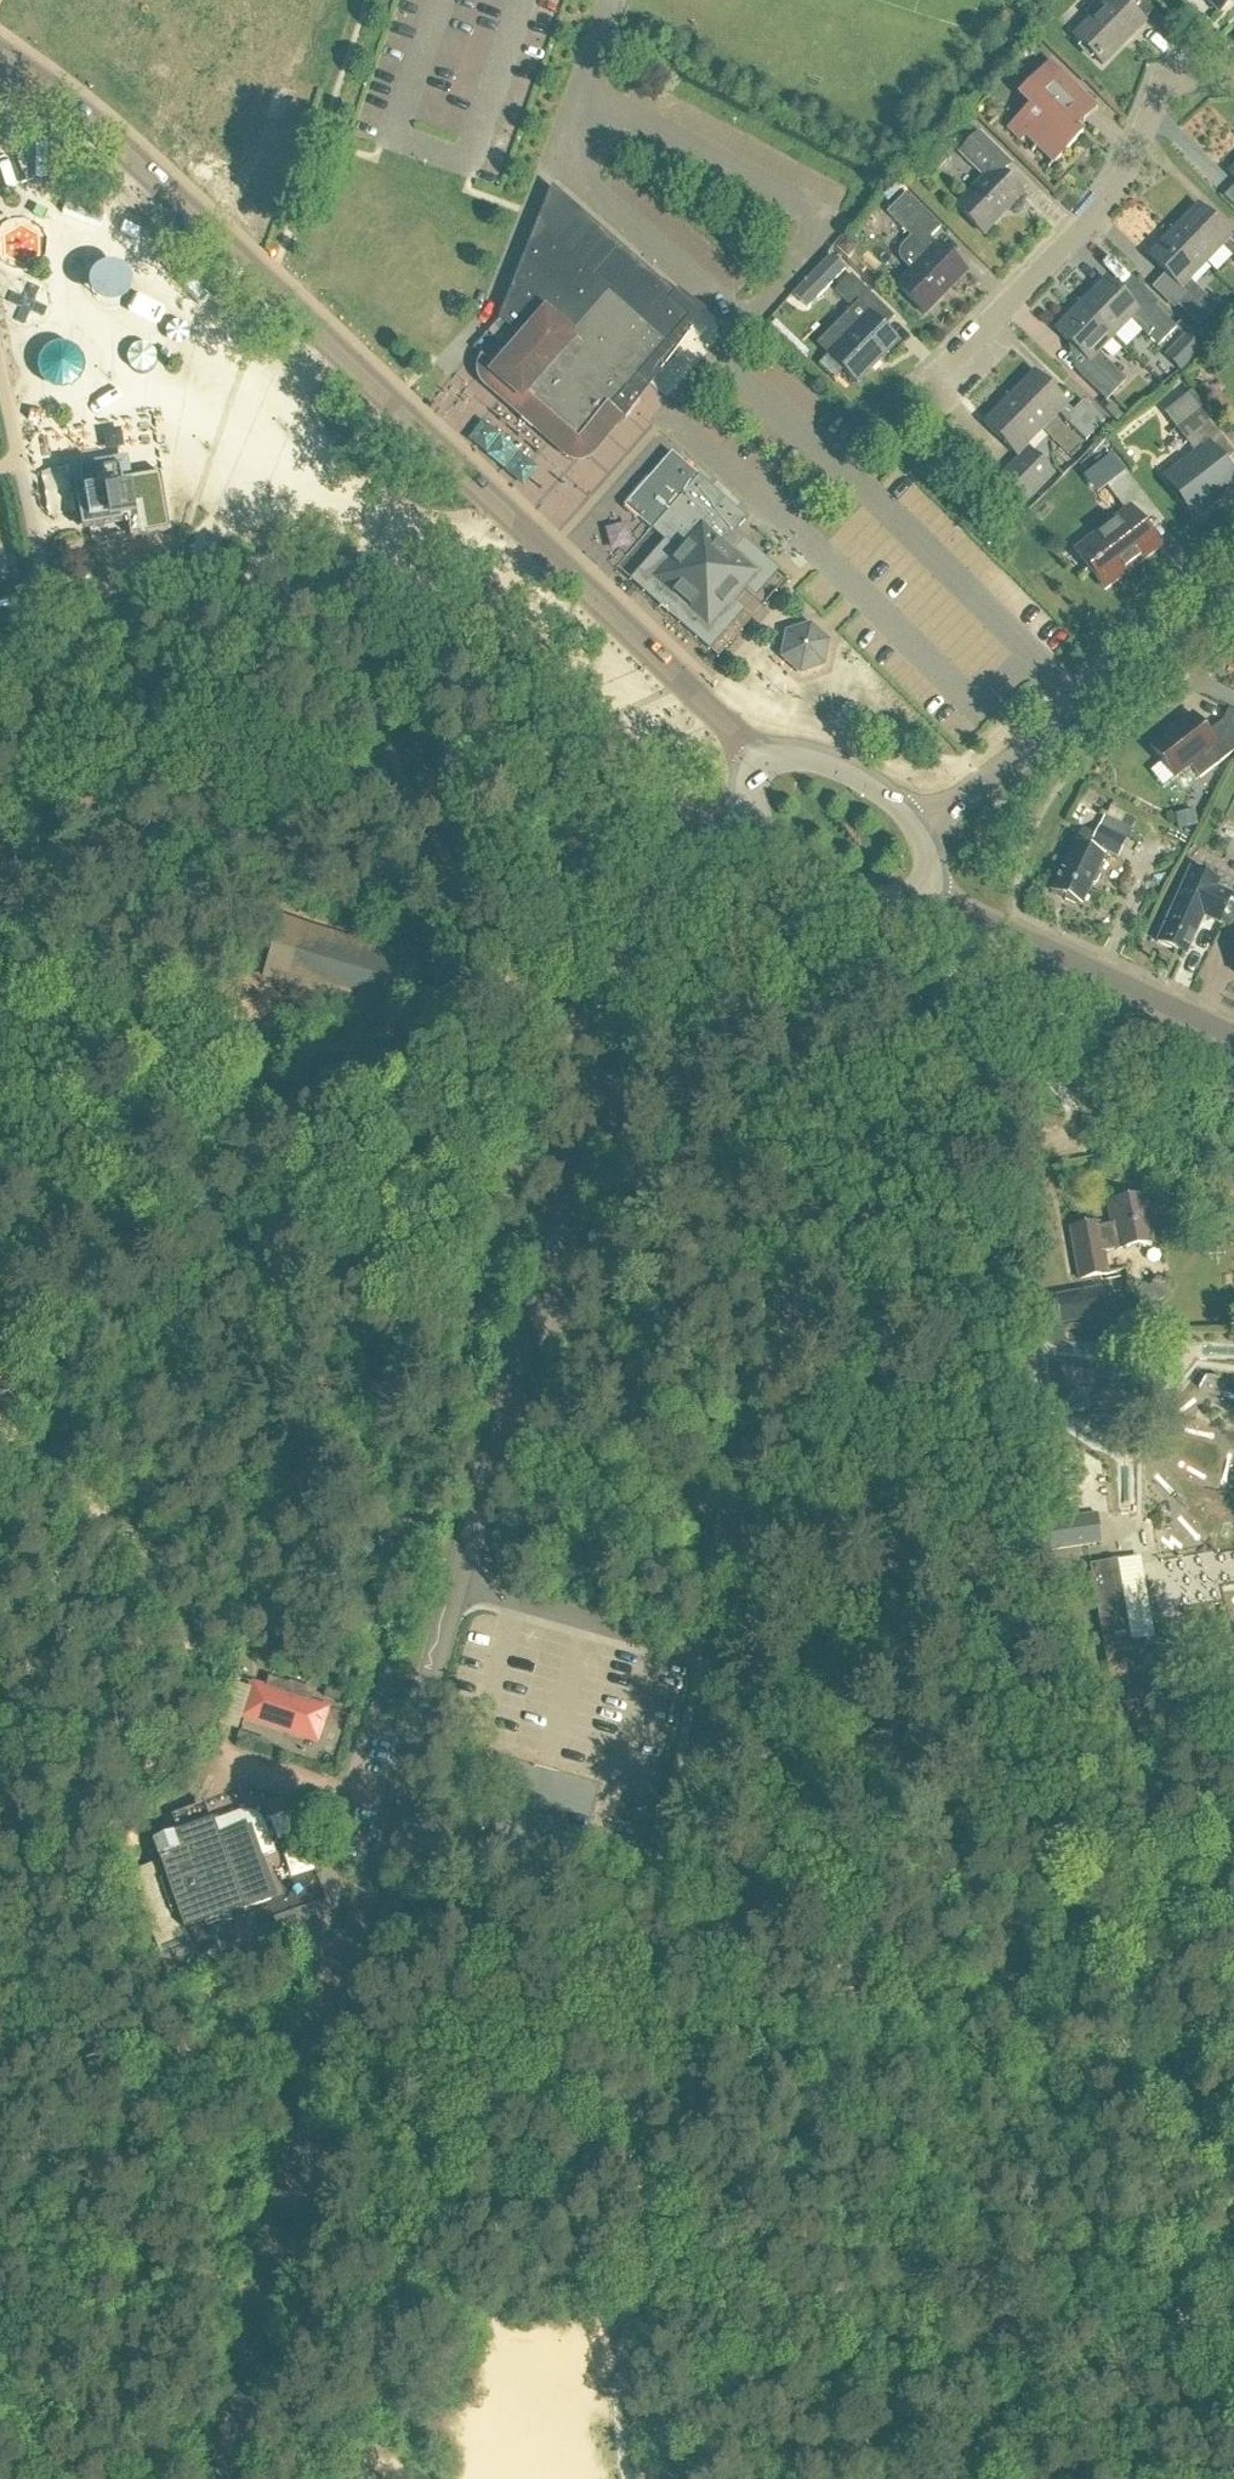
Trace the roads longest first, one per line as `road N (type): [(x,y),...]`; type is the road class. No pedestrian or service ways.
road 1 (tertiary): [(223,2478),(302,2128),(534,1312)]
road 2 (unclassified): [(757,765),(151,180),(0,57)]
road 3 (residential): [(1028,1541),(899,1548),(810,1574),(793,1557),(675,1495),(575,1345),(534,1312)]
road 4 (tertiary): [(534,1312),(646,925),(698,851)]
road 5 (residential): [(944,375),(1100,217),(1122,187),(1163,83),(1233,74)]
road 6 (tertiary): [(915,828),(1084,714),(1233,599)]
road 7 (residential): [(1233,1036),(925,890)]
road 8 (tertiary): [(915,828),(885,795),(839,768),(788,757),(757,765)]
road 9 (tertiary): [(770,845),(857,900),(892,903),(925,890)]

